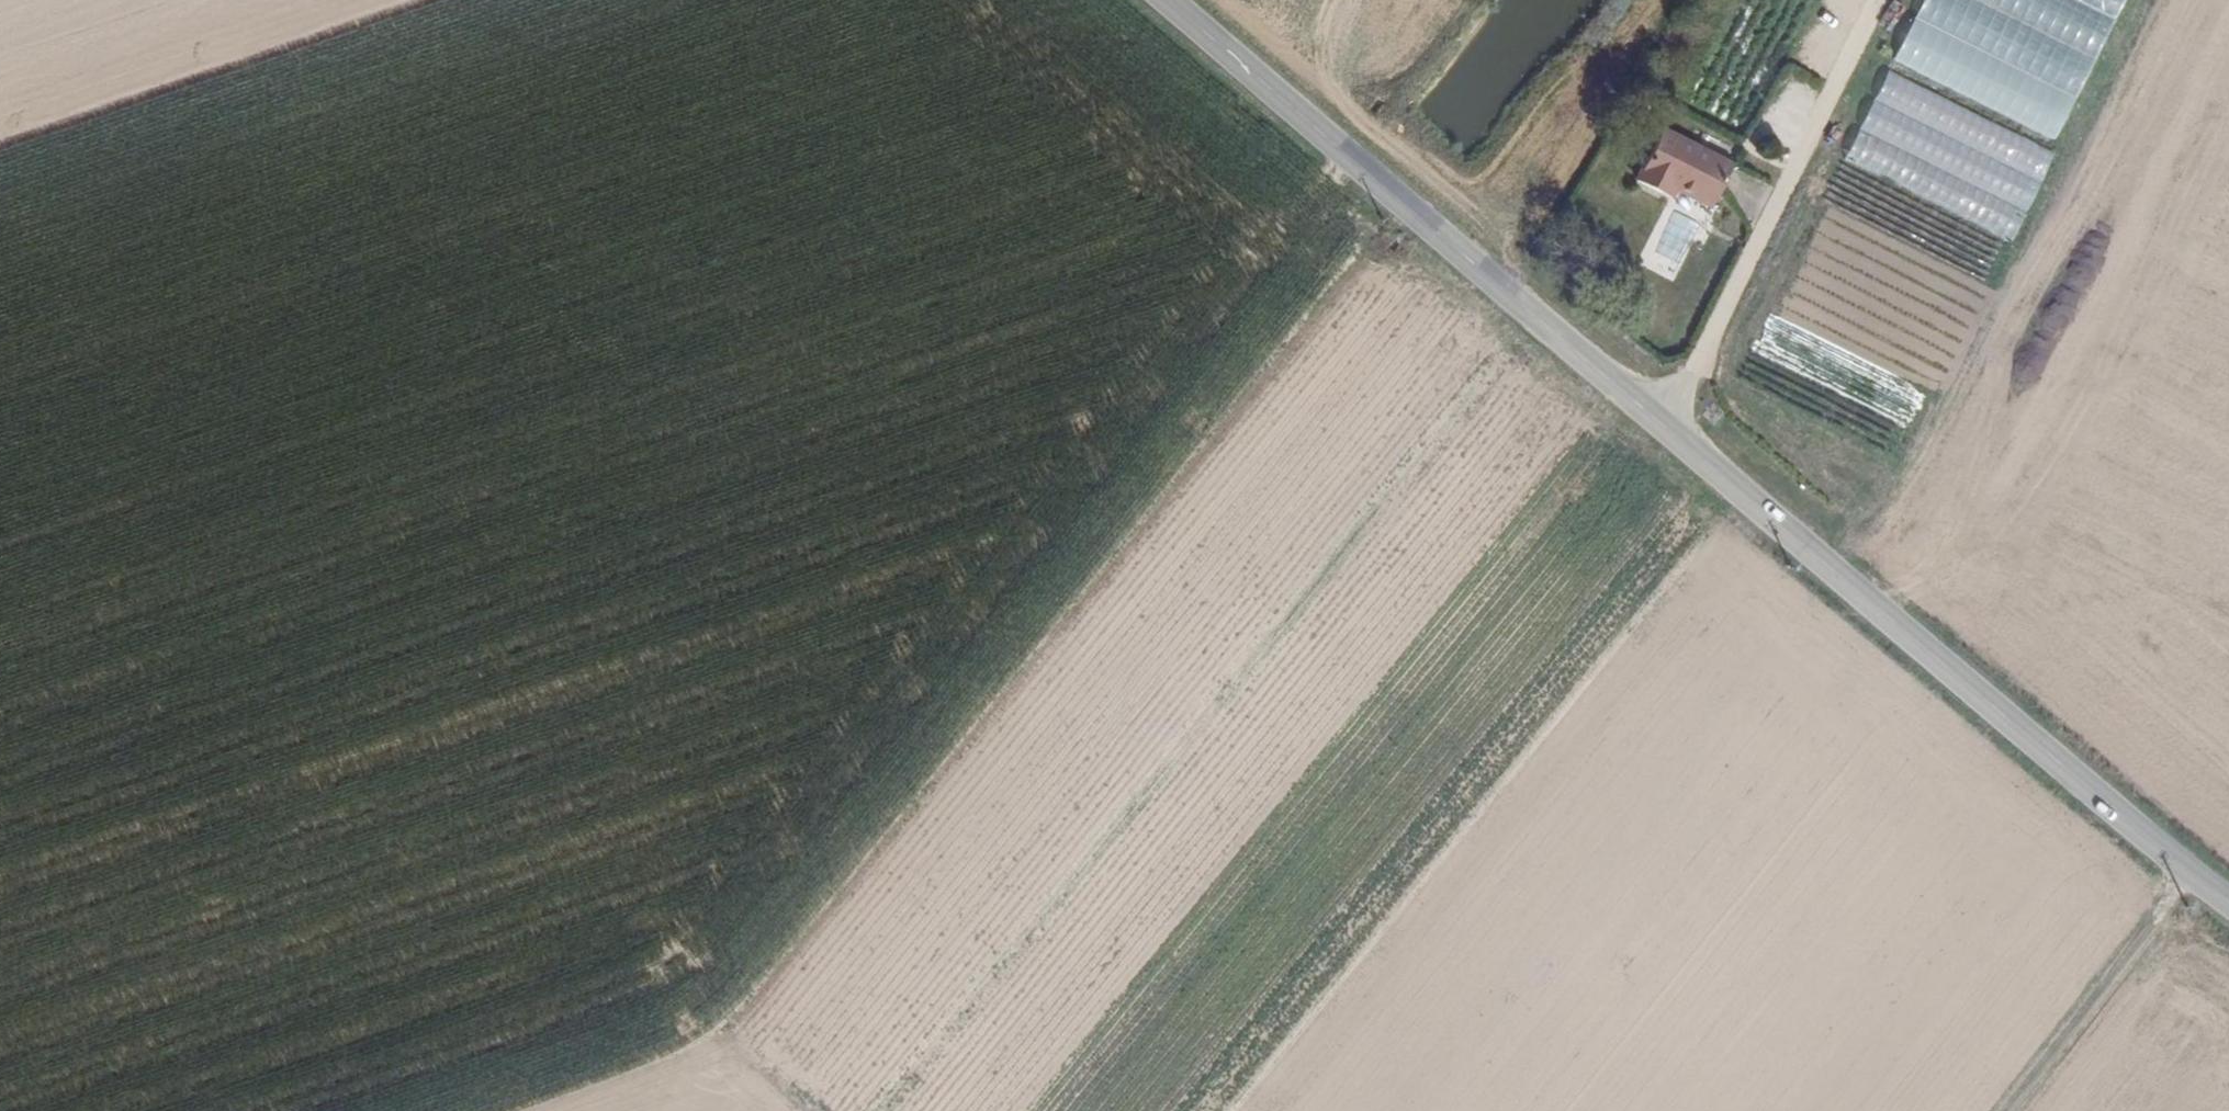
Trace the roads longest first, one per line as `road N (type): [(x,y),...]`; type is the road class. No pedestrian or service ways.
road 1 (tertiary): [(2228,899),(1166,0)]
road 2 (track): [(2197,878),(2012,1110)]

